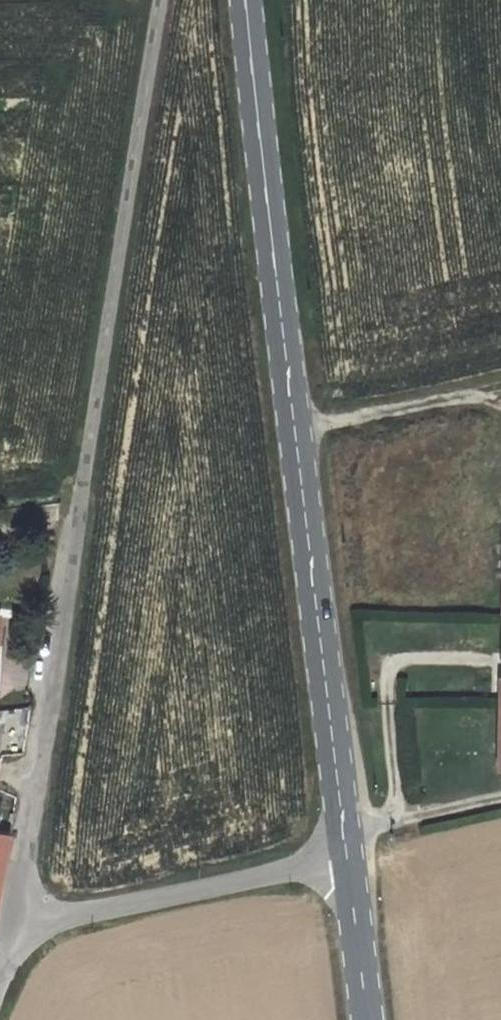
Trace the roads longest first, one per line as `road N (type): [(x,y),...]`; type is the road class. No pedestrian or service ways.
road 1 (unclassified): [(162,0),(17,919)]
road 2 (tertiary): [(245,0),(349,859)]
road 3 (unclassified): [(349,859),(17,919)]
road 4 (track): [(296,431),(500,386)]
road 5 (tertiary): [(349,859),(368,1019)]

